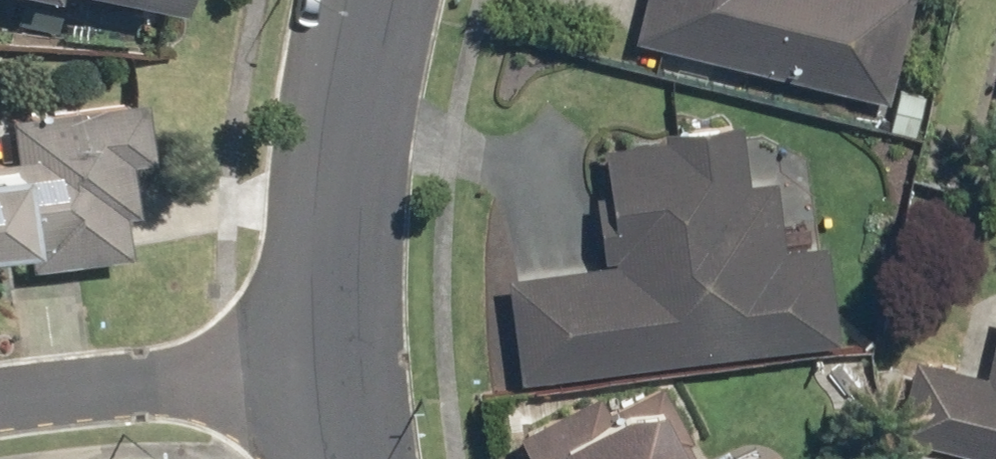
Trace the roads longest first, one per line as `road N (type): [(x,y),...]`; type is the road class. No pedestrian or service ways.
road 1 (residential): [(387,0),(363,378)]
road 2 (residential): [(363,378),(168,370),(0,397)]

